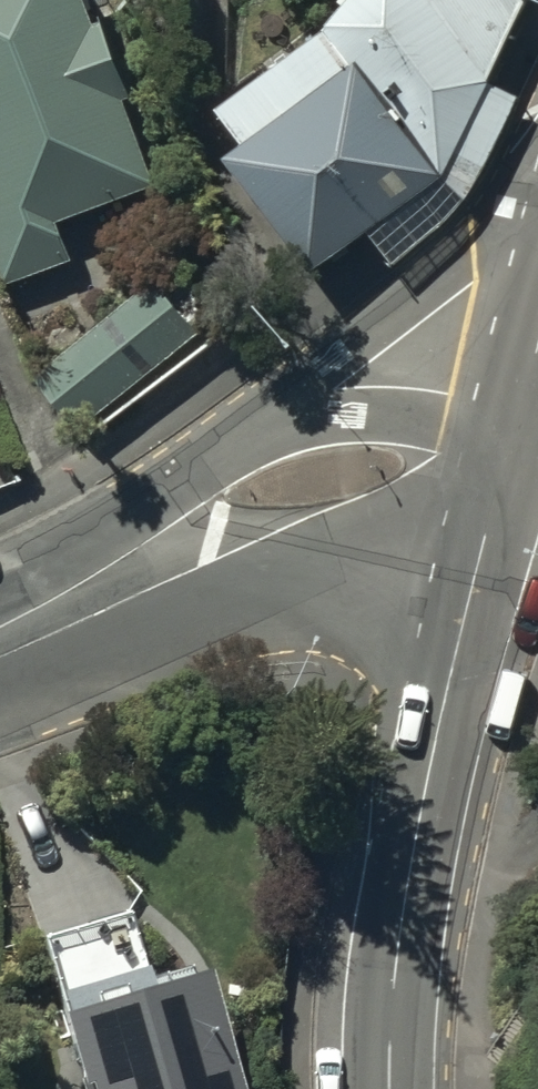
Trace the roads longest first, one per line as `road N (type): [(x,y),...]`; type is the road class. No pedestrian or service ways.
road 1 (secondary): [(391,1088),(404,921),(438,731),(537,345)]
road 2 (tertiary): [(0,642),(178,566),(333,472),(537,277)]

